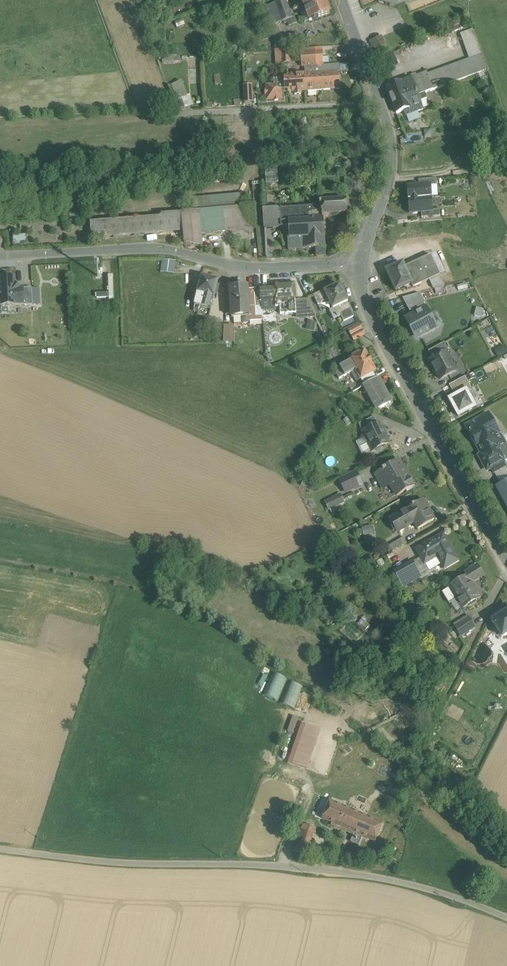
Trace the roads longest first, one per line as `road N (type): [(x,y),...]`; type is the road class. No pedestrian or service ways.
road 1 (unclassified): [(0,850),(161,867),(283,867),(415,885),(506,919)]
road 2 (unclassified): [(0,257),(143,249),(257,269),(358,265)]
road 3 (residential): [(358,265),(363,301),(506,565)]
road 4 (residential): [(342,0),(393,131),(391,188),(358,265)]

